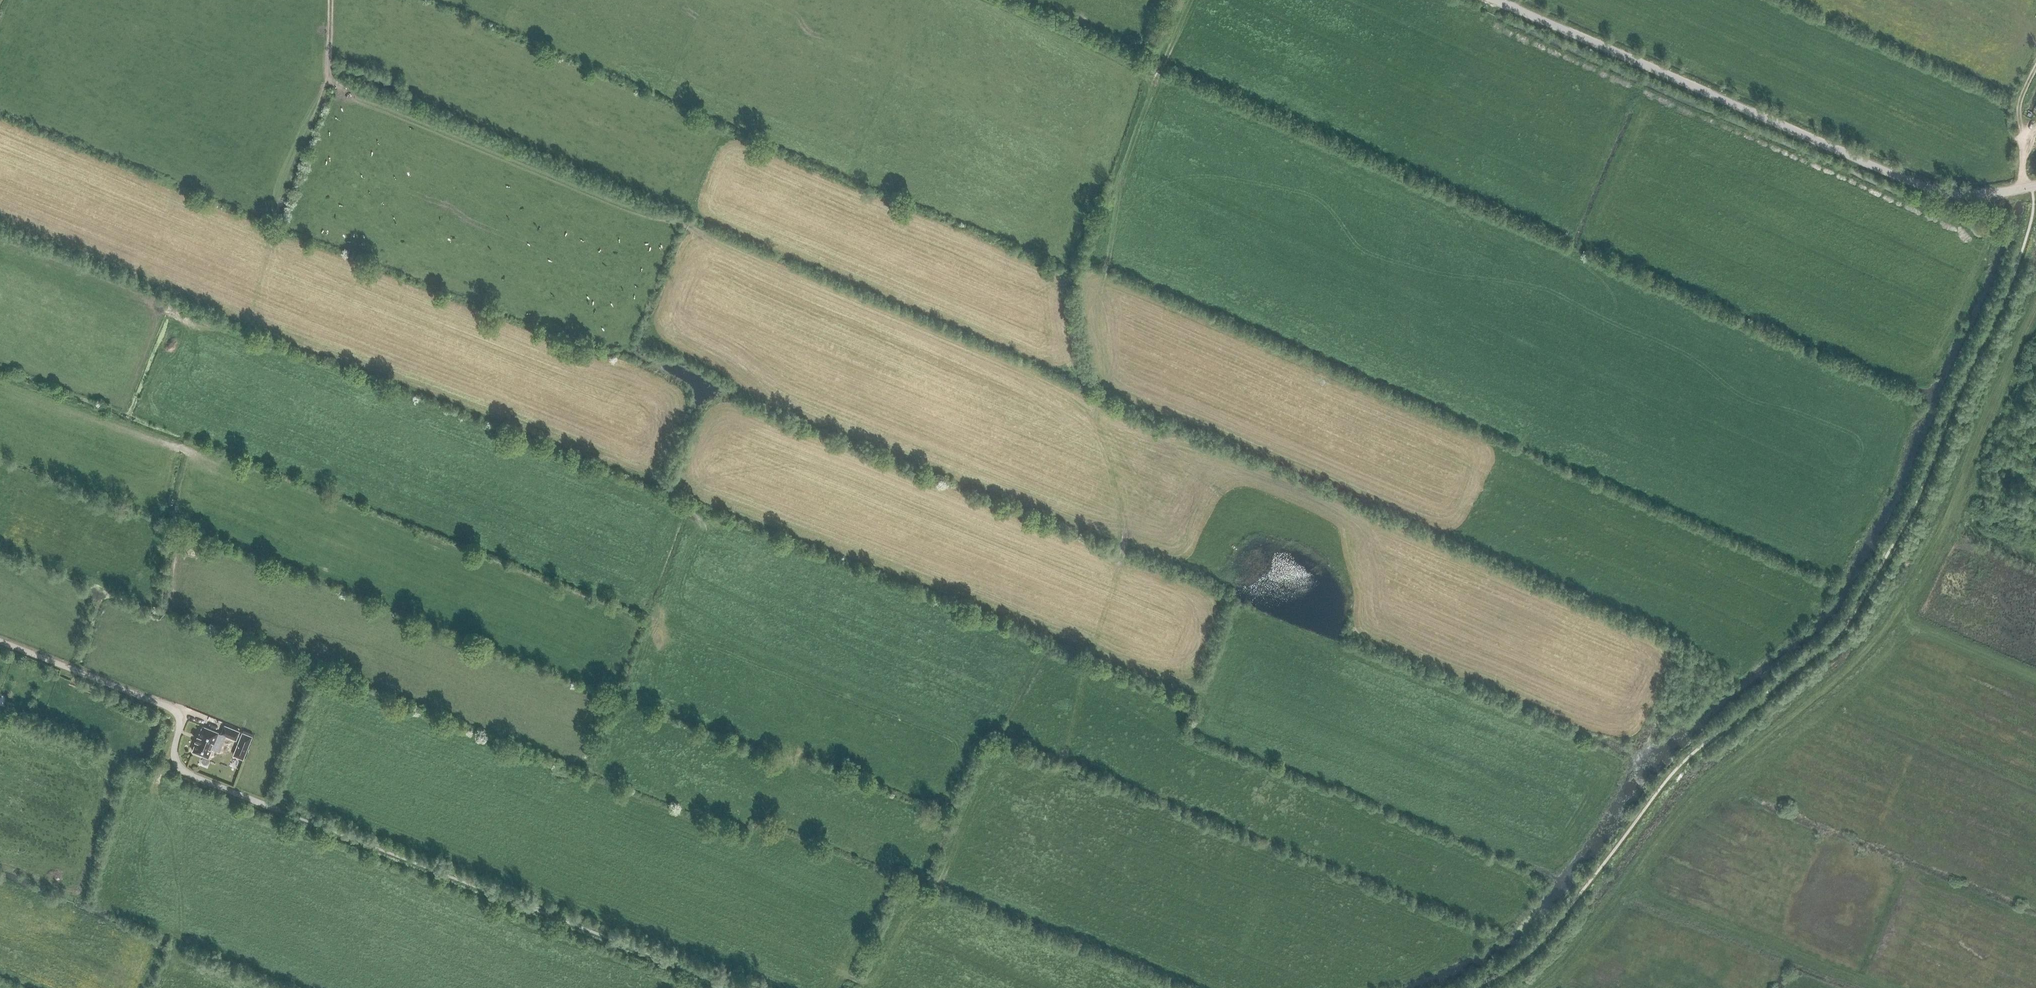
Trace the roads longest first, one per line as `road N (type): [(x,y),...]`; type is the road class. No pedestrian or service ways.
road 1 (unclassified): [(2035,185),(1976,193),(1911,182),(1494,0)]
road 2 (unclassified): [(280,811),(183,771),(172,708),(0,642)]

